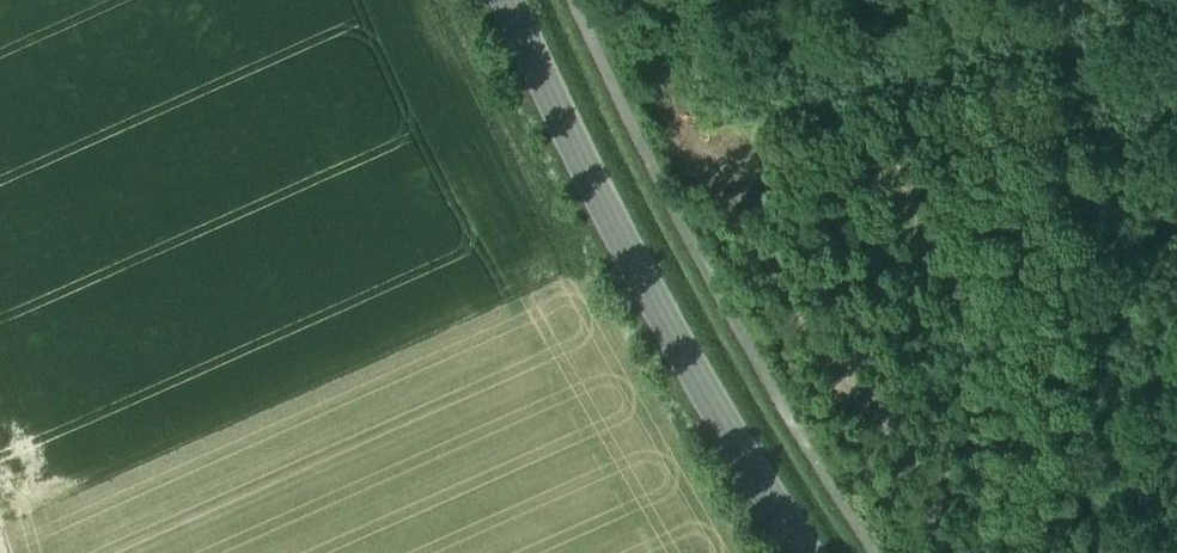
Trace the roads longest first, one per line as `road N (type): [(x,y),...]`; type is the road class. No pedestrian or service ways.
road 1 (tertiary): [(506,0),(632,266),(805,552)]

